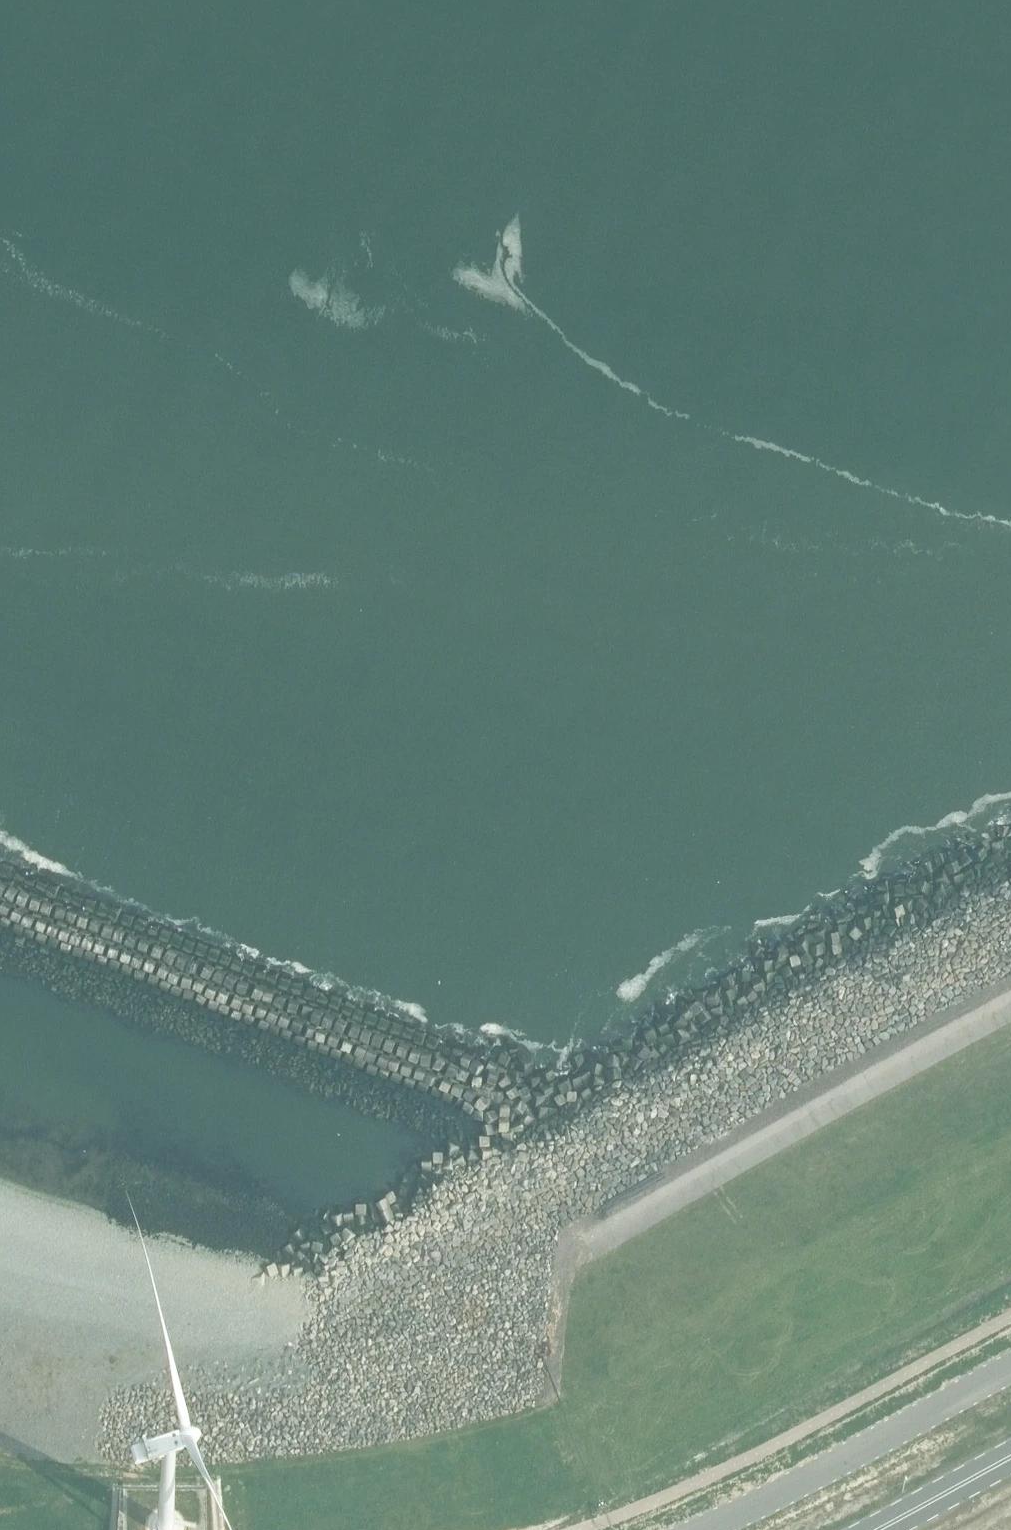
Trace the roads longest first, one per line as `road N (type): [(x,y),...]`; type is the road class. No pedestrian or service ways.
road 1 (unclassified): [(1010,1368),(709,1529)]
road 2 (secondary): [(1010,1460),(882,1529)]

